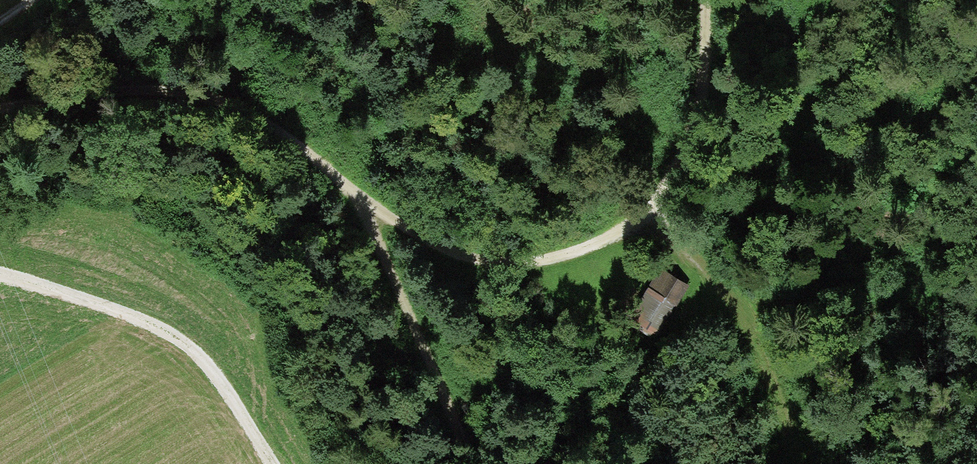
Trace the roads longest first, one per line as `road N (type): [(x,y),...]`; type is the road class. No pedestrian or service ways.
road 1 (track): [(0,106),(66,90),(189,87),(273,116),(361,194),(464,255),(579,254),(649,214),(686,153),(716,82),(713,0)]
road 2 (track): [(274,463),(226,385),(190,350),(144,322),(0,277)]
road 3 (track): [(804,463),(785,406),(697,254),(649,214)]
road 4 (track): [(361,194),(479,463)]

